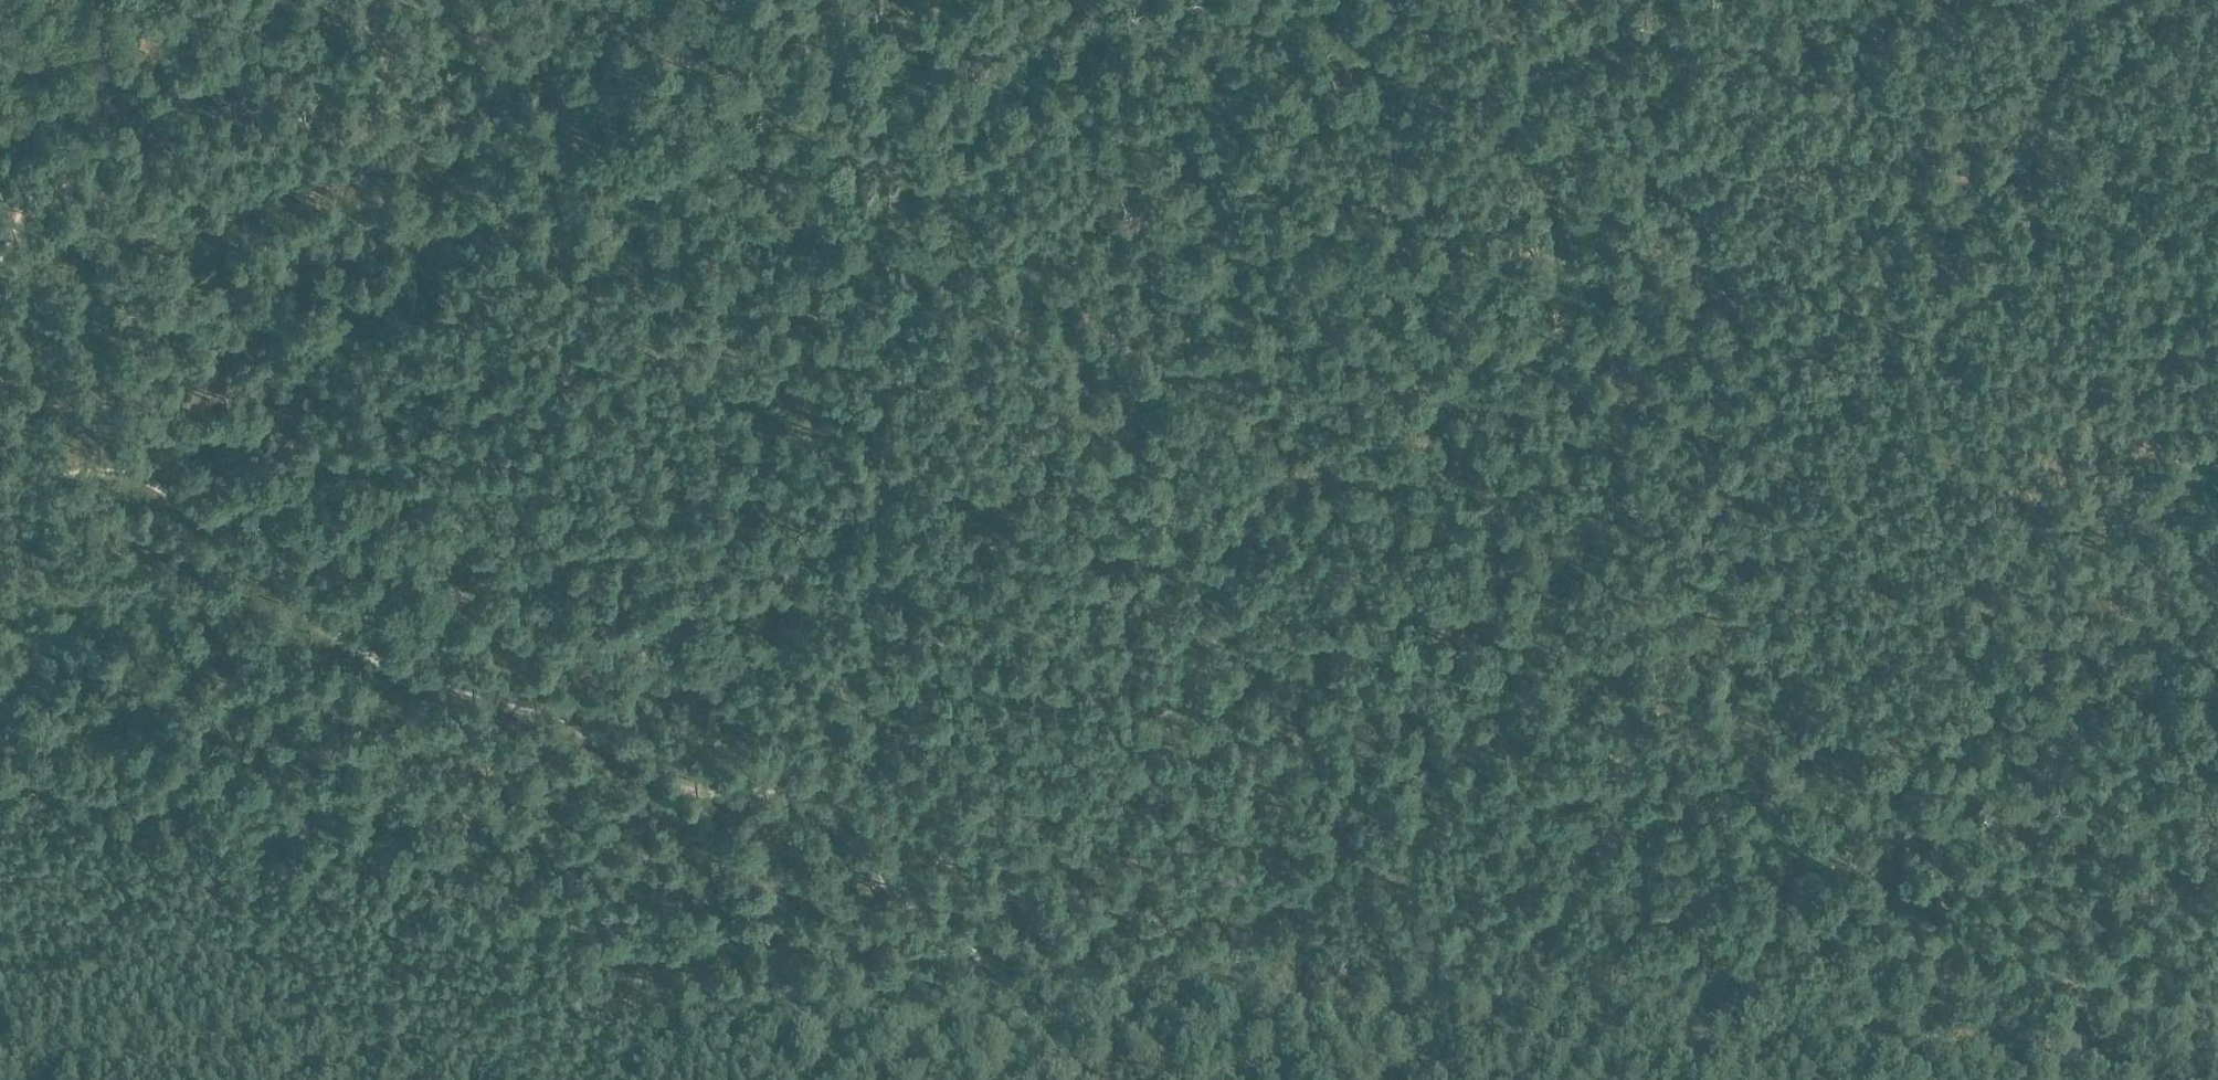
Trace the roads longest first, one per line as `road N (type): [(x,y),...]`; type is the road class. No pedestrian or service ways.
road 1 (track): [(0,492),(91,473),(149,483),(401,673),(602,743),(680,791),(803,804),(833,821),(873,870),(991,966),(1033,1033),(1077,1079)]

